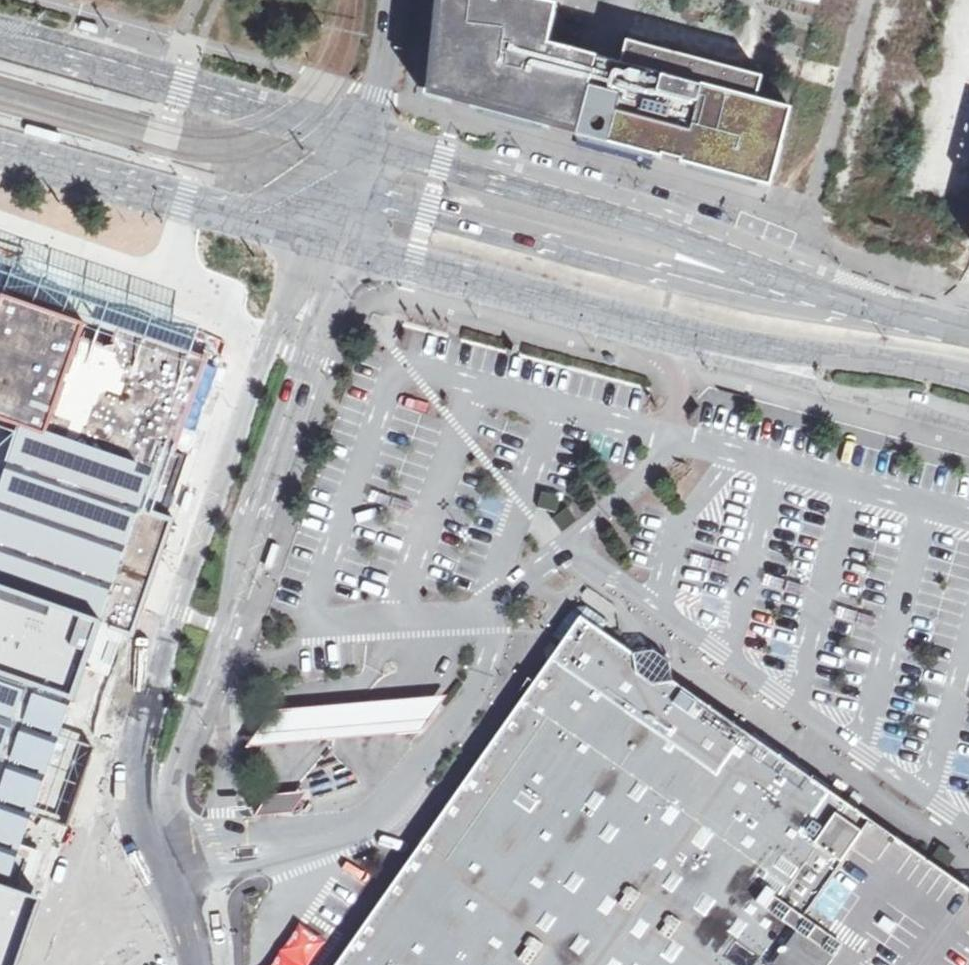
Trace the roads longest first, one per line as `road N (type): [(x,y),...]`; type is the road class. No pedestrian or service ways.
road 1 (secondary): [(329,240),(655,332),(863,353),(968,378)]
road 2 (residential): [(329,240),(298,278),(139,726),(133,796),(158,835)]
road 3 (residential): [(158,835),(180,742),(331,290),(329,240)]
road 4 (unclassified): [(824,290),(670,276),(347,193)]
road 5 (secondary): [(824,290),(679,233),(363,141)]
road 6 (secondary): [(363,141),(0,36)]
road 7 (secondary): [(0,156),(329,240)]
road 8 (secondary): [(968,324),(824,290)]
road 9 (tertiary): [(393,0),(389,54),(363,141)]
road 10 (residential): [(158,835),(204,964)]

